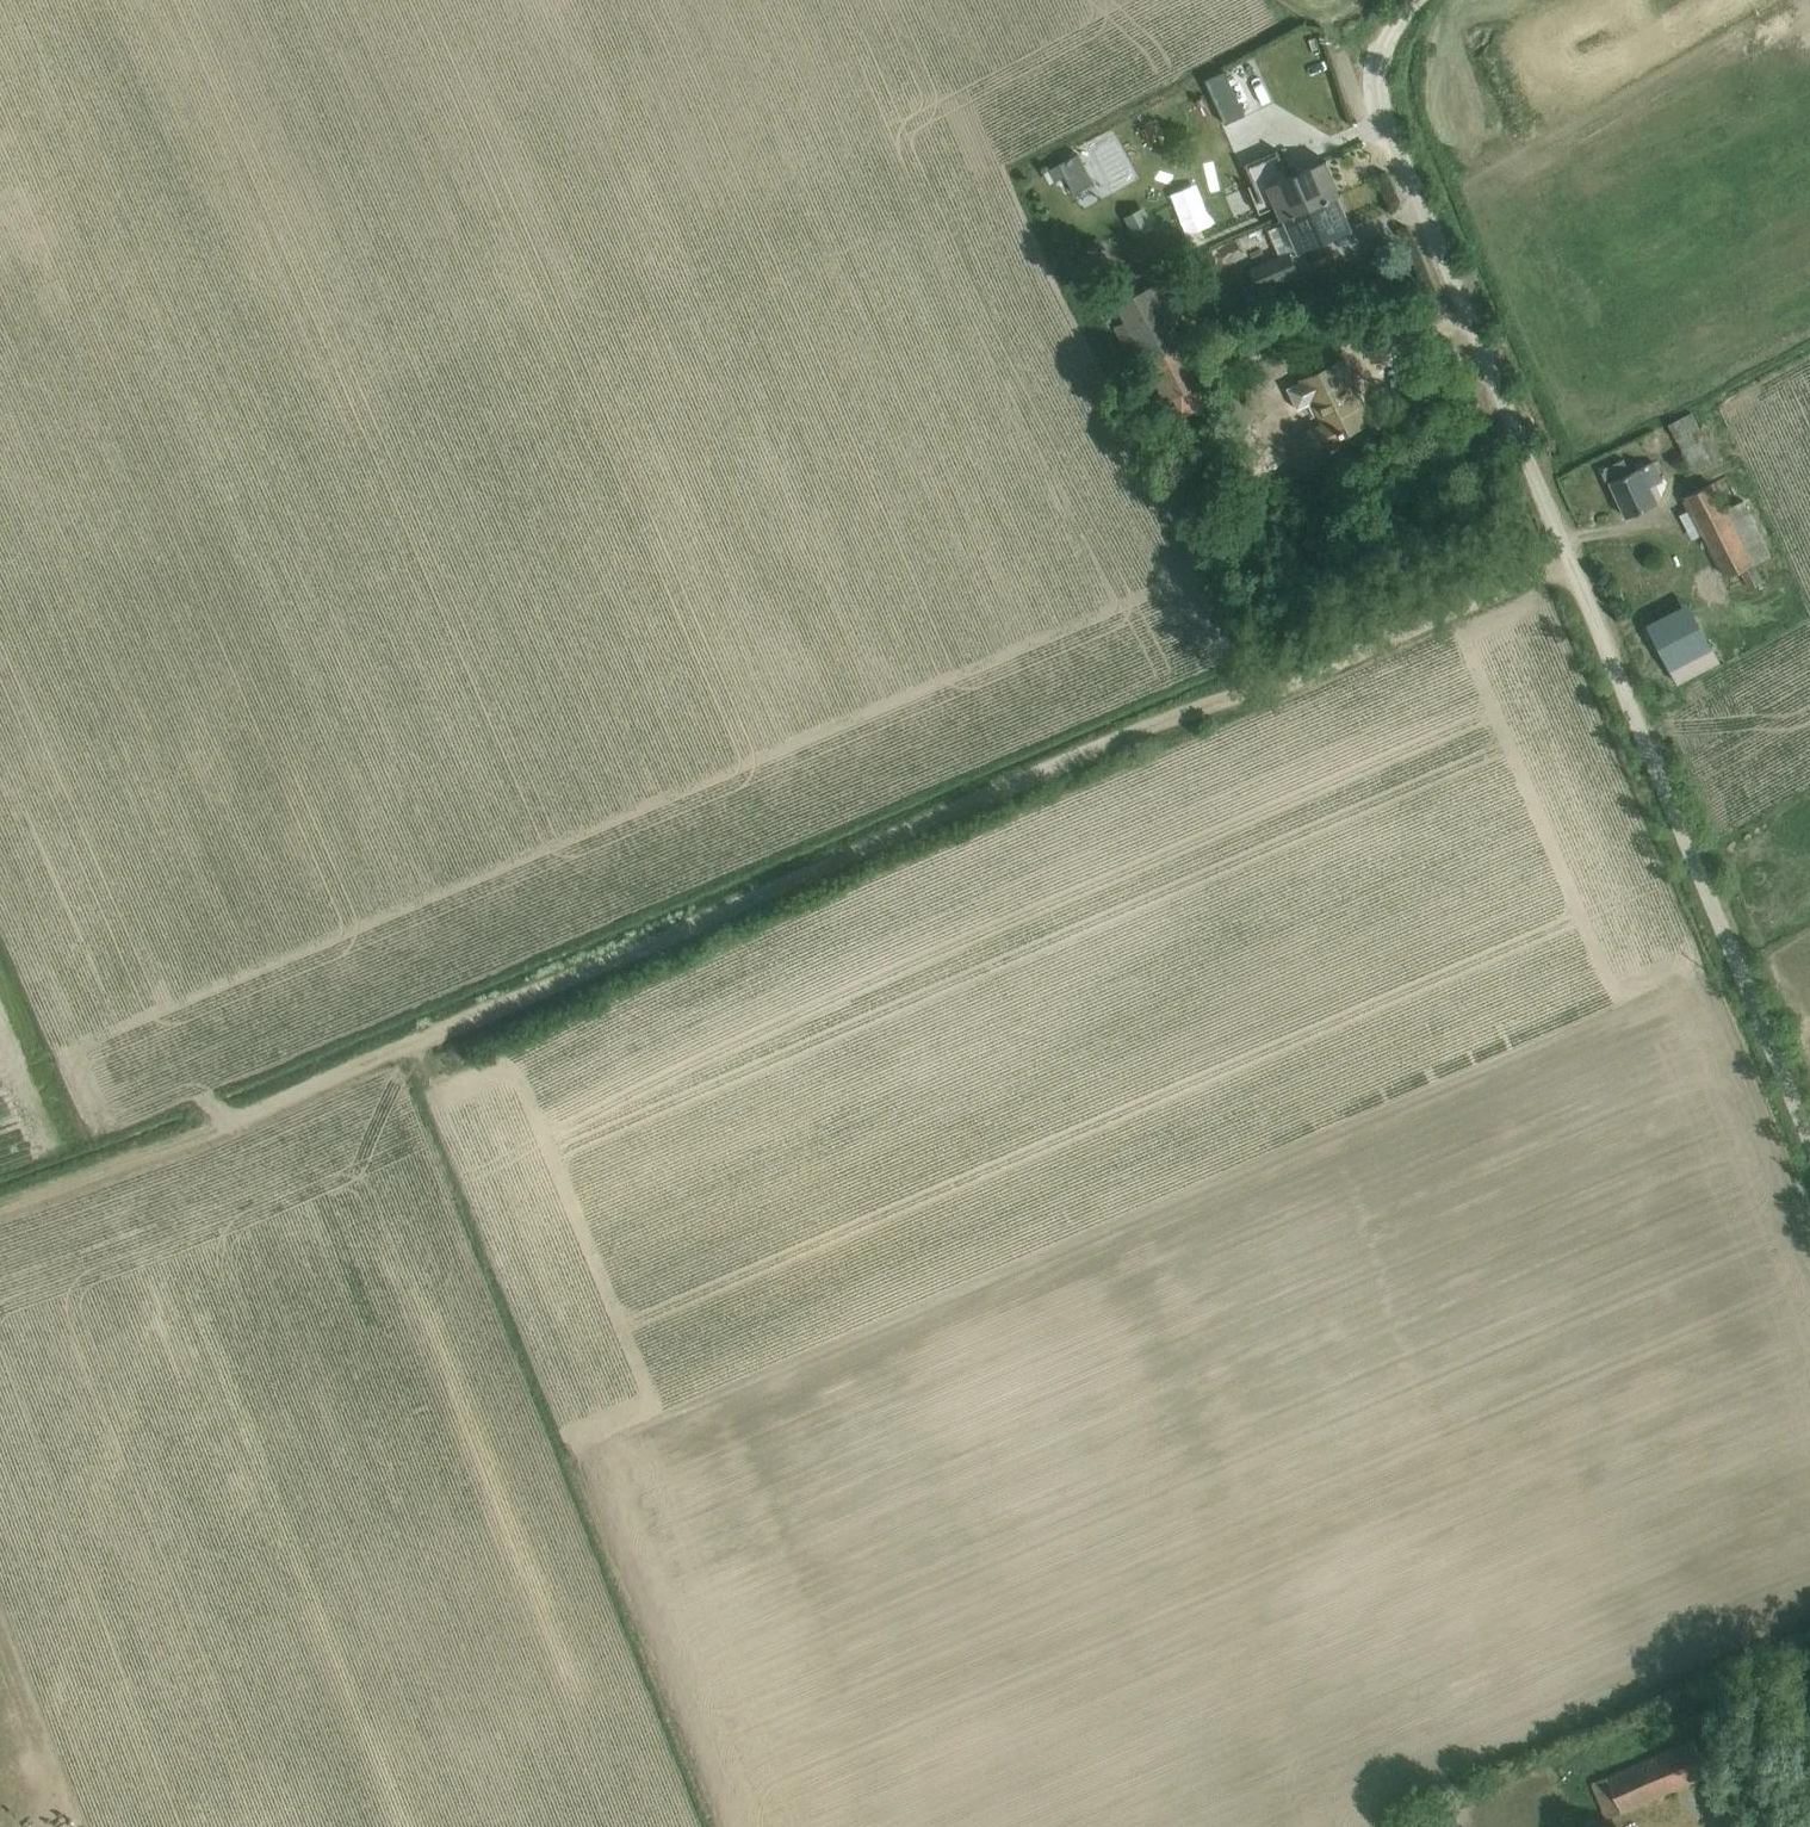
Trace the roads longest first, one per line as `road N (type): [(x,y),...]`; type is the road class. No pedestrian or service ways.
road 1 (unclassified): [(1417,0),(1382,35),(1381,123),(1809,1131)]

